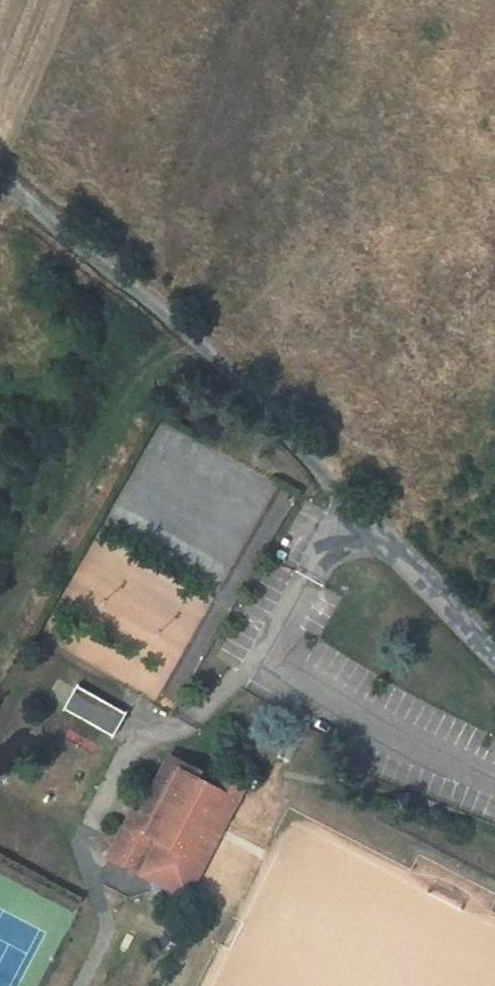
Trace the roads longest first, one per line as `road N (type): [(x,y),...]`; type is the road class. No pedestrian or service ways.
road 1 (residential): [(494,643),(188,331),(0,178)]
road 2 (track): [(194,337),(155,358),(0,622)]

